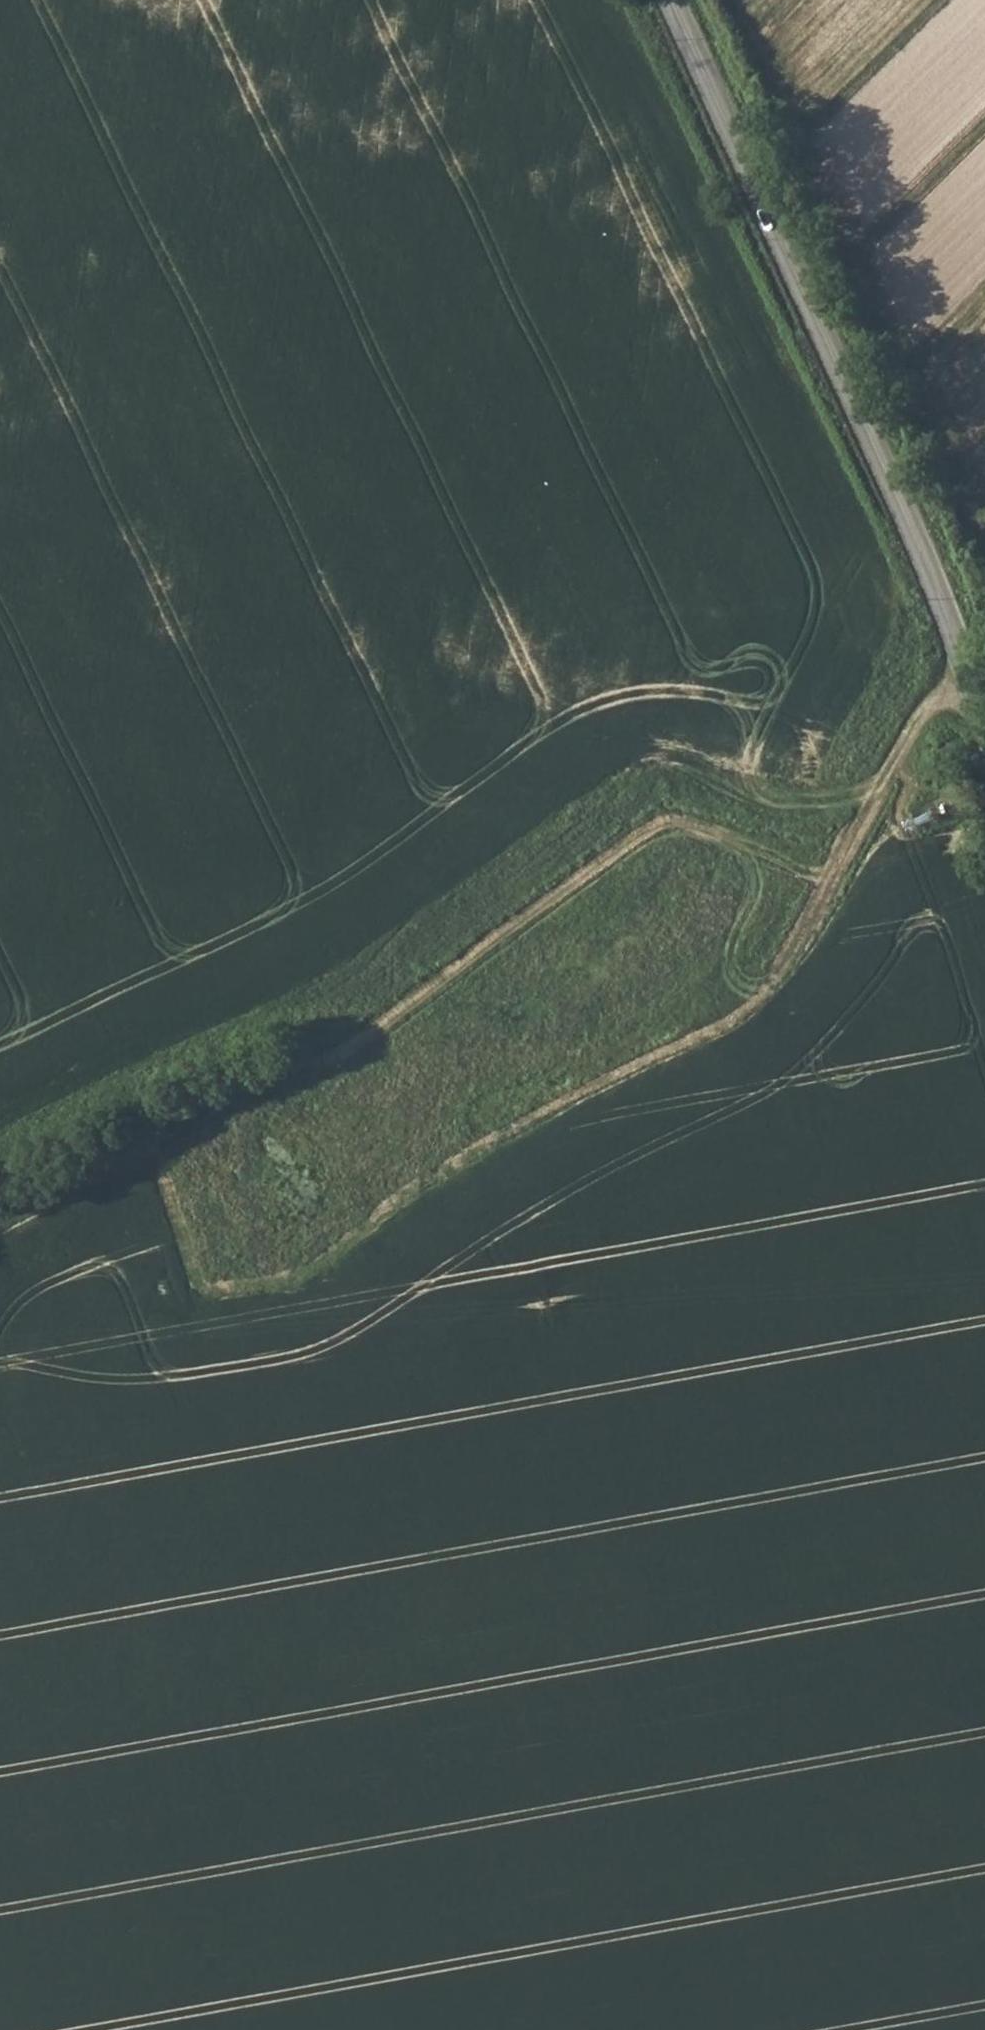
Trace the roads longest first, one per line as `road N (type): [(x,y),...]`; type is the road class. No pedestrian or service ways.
road 1 (tertiary): [(984,717),(936,573),(675,0)]
road 2 (track): [(756,1008),(928,693),(975,683)]

